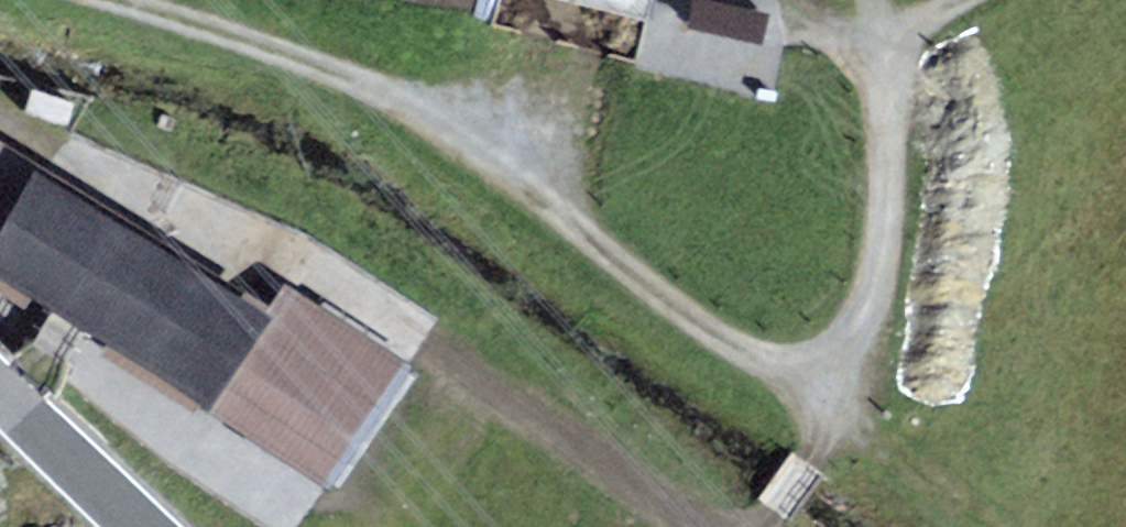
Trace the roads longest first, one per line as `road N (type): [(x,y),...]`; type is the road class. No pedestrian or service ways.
road 1 (track): [(114,0),(374,90),(437,127),(735,350),(835,406),(876,280),(903,63),(925,20),(956,0)]
road 2 (track): [(835,406),(997,526)]
road 3 (secondary): [(0,390),(140,526)]
road 4 (track): [(684,526),(534,429)]
road 5 (track): [(835,406),(827,430),(757,526)]

